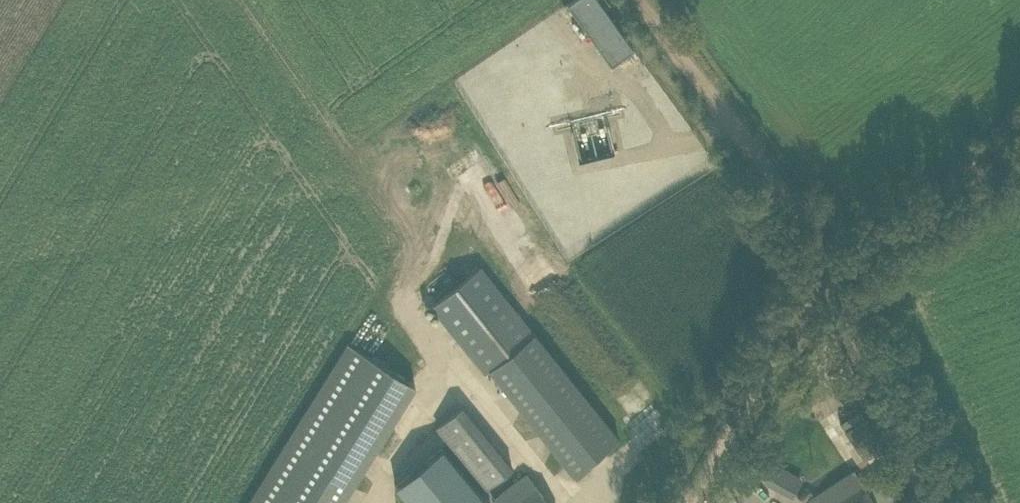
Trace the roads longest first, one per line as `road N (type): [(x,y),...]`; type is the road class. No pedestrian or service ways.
road 1 (track): [(652,0),(833,273),(930,502)]
road 2 (track): [(712,456),(800,311),(833,273),(1019,128)]

